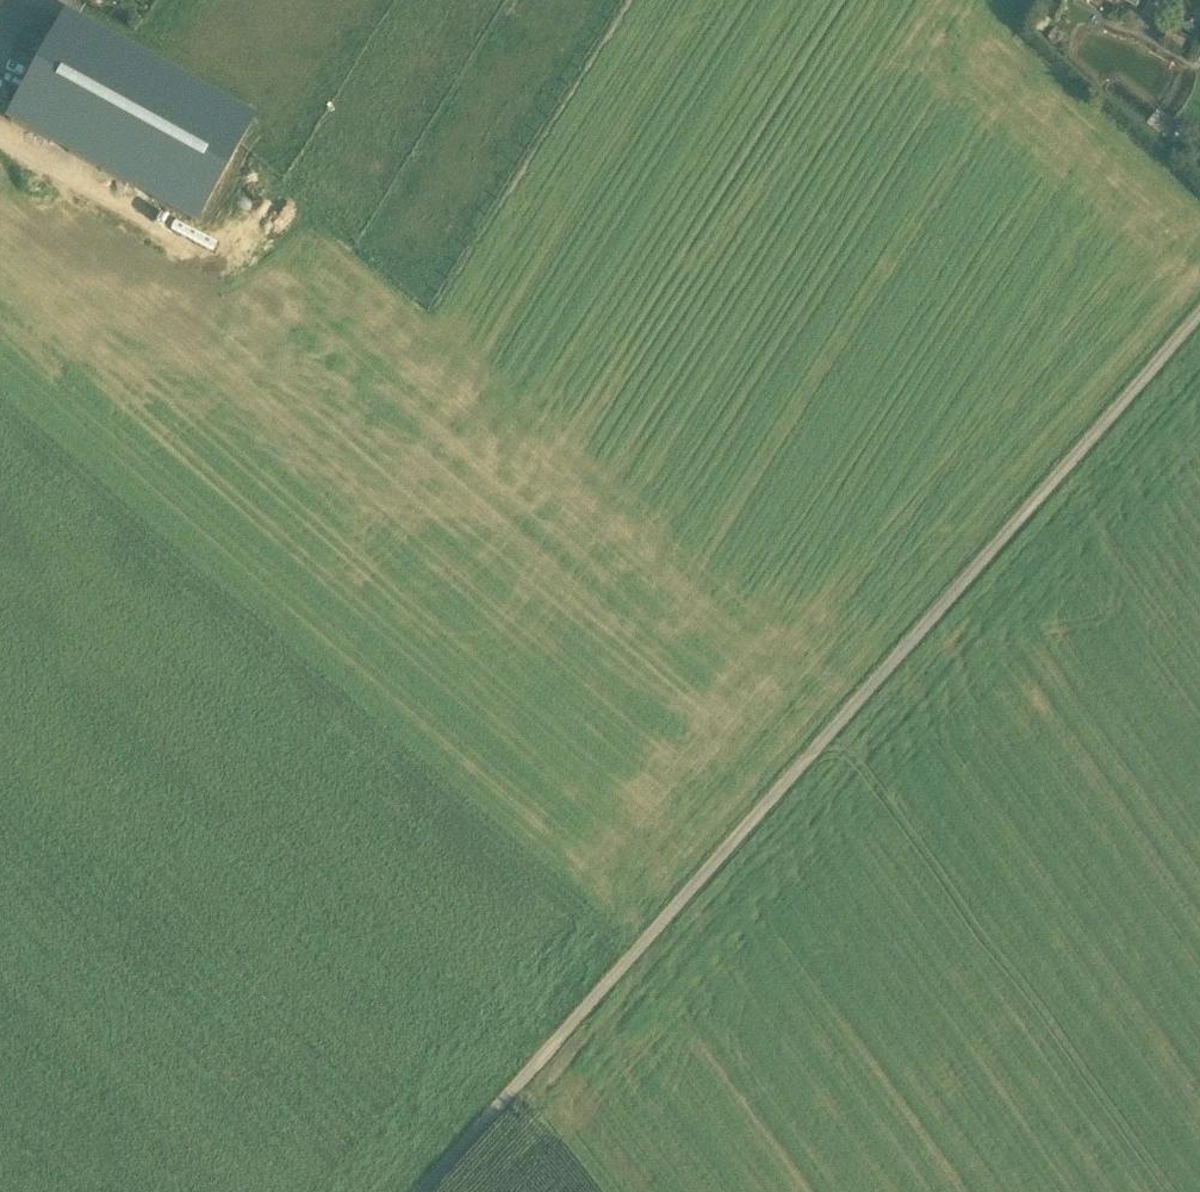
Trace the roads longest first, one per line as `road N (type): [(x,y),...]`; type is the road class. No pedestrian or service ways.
road 1 (track): [(1199,315),(422,1191)]

